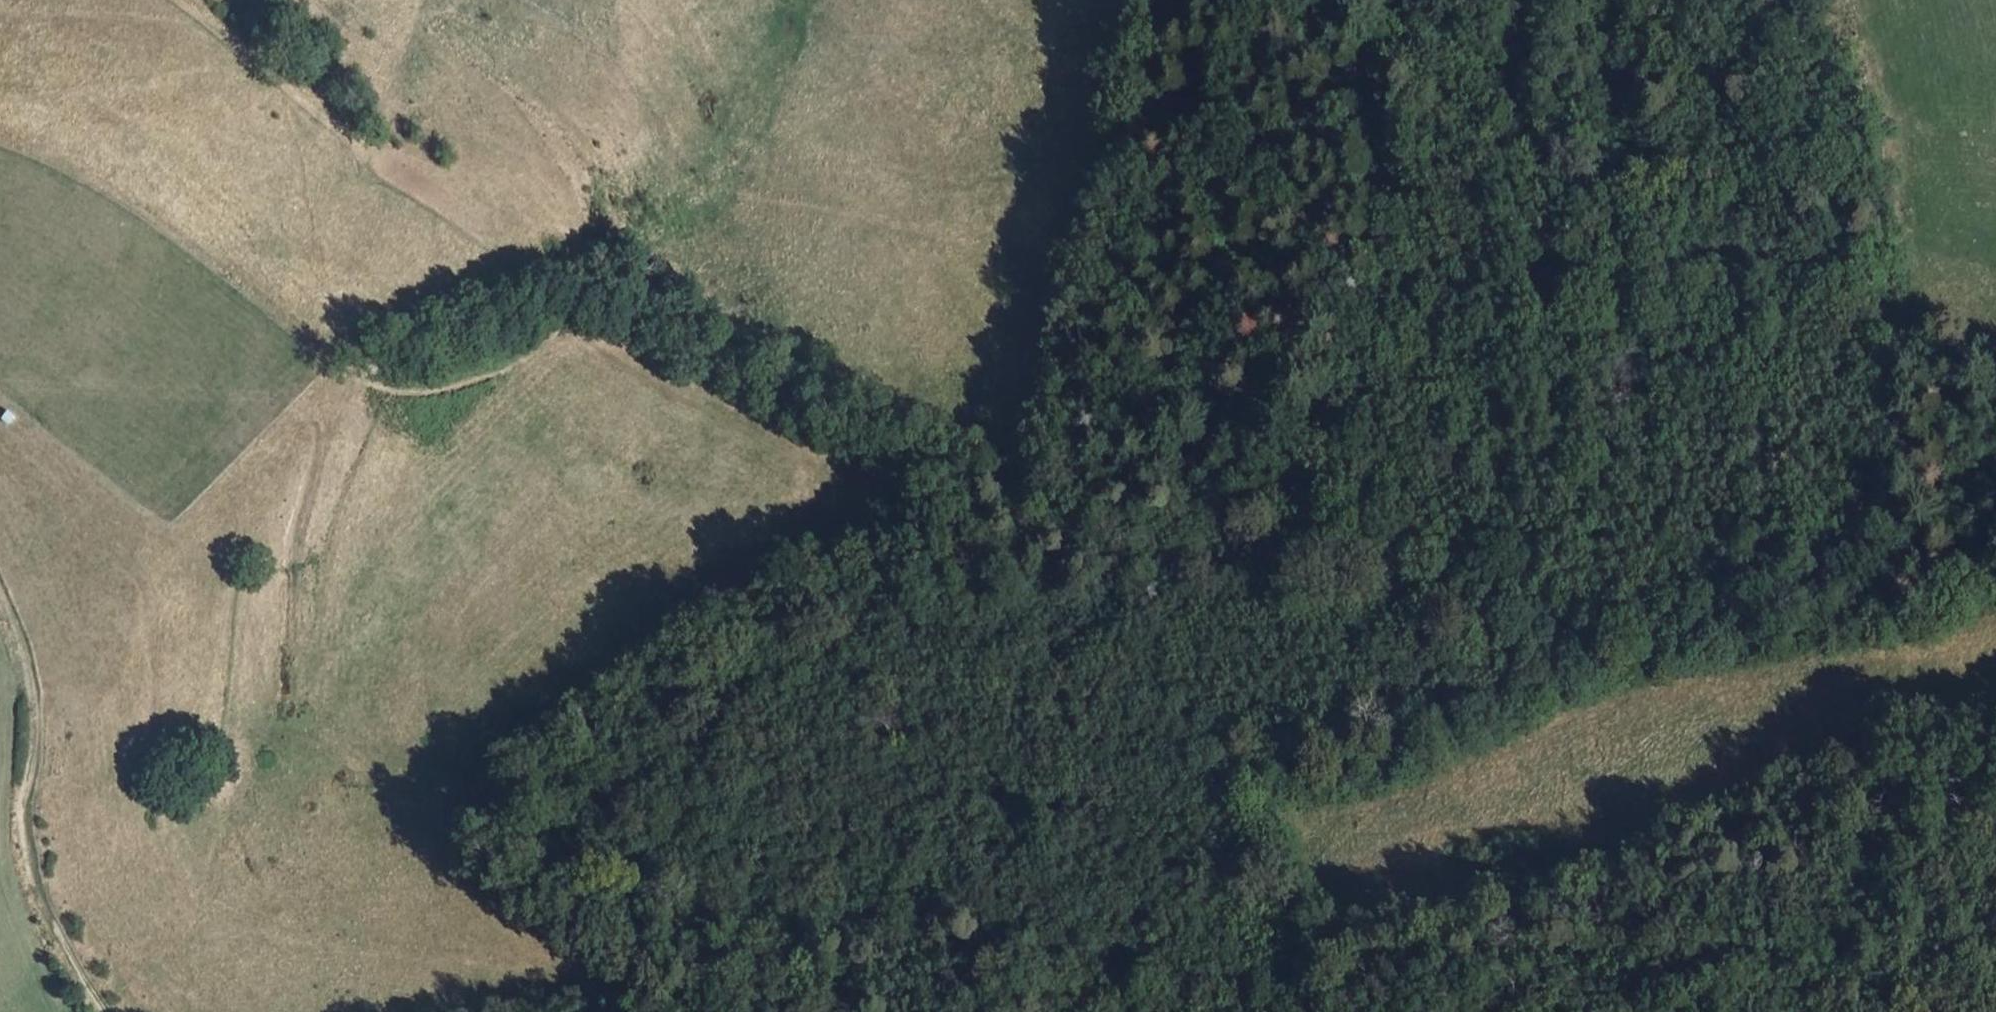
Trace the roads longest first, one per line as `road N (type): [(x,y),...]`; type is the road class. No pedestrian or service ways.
road 1 (track): [(103,1011),(32,887),(19,804),(32,753),(31,687),(0,598)]

